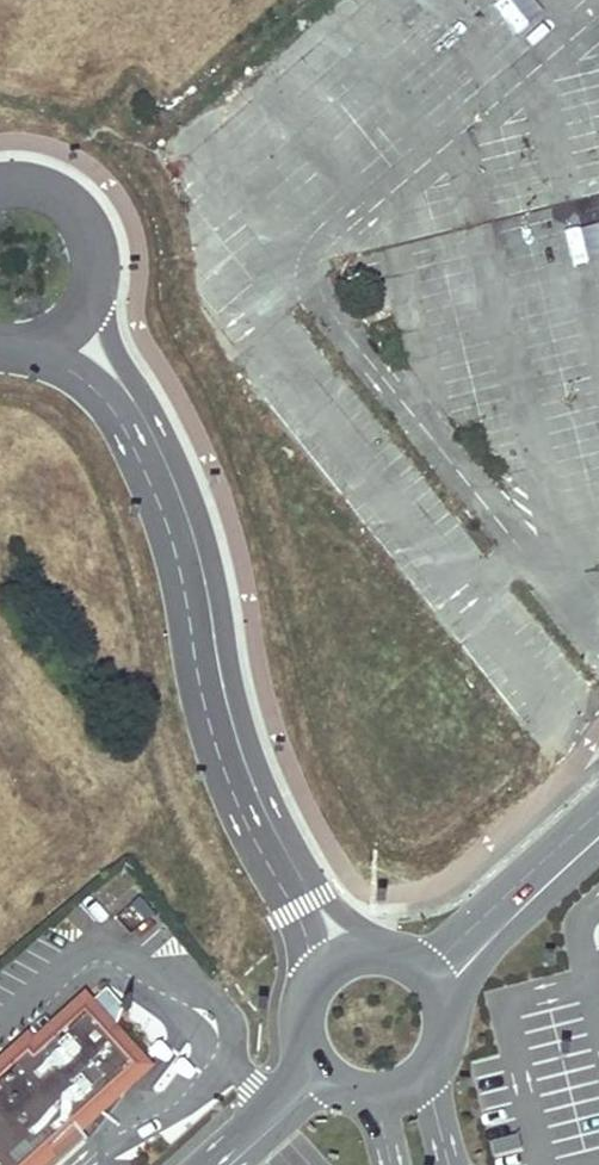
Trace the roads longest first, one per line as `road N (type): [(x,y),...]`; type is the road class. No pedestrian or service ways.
road 1 (residential): [(141,409),(182,504),(246,781),(339,965)]
road 2 (unclassified): [(598,825),(428,975)]
road 3 (unclassified): [(326,1069),(369,1091),(404,1086),(424,1073),(446,1031),(445,1007),(428,975)]
road 4 (residential): [(90,285),(92,259),(71,212),(26,188),(0,188)]
road 5 (unclassified): [(326,1069),(215,1164)]
road 6 (residential): [(141,409),(105,337),(90,285)]
road 7 (residential): [(28,345),(69,353),(141,409)]

